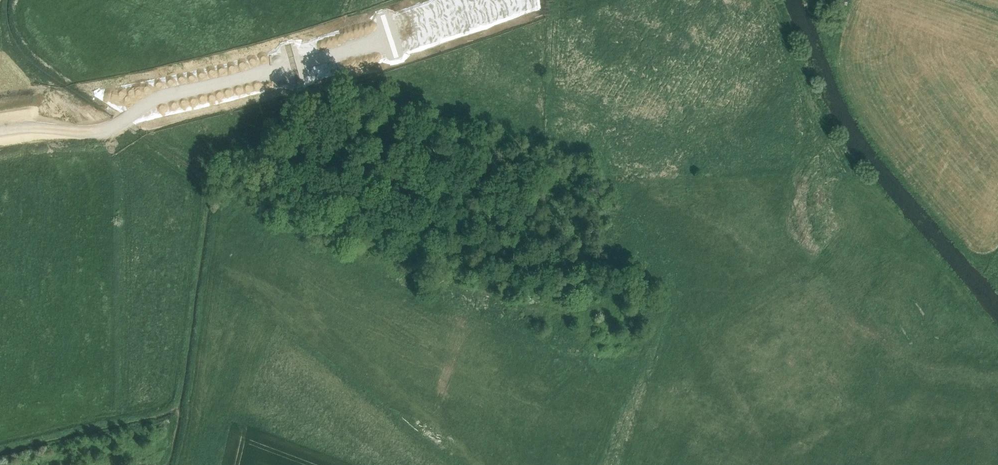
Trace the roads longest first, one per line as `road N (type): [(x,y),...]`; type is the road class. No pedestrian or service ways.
road 1 (secondary): [(0,125),(168,96),(414,0)]

